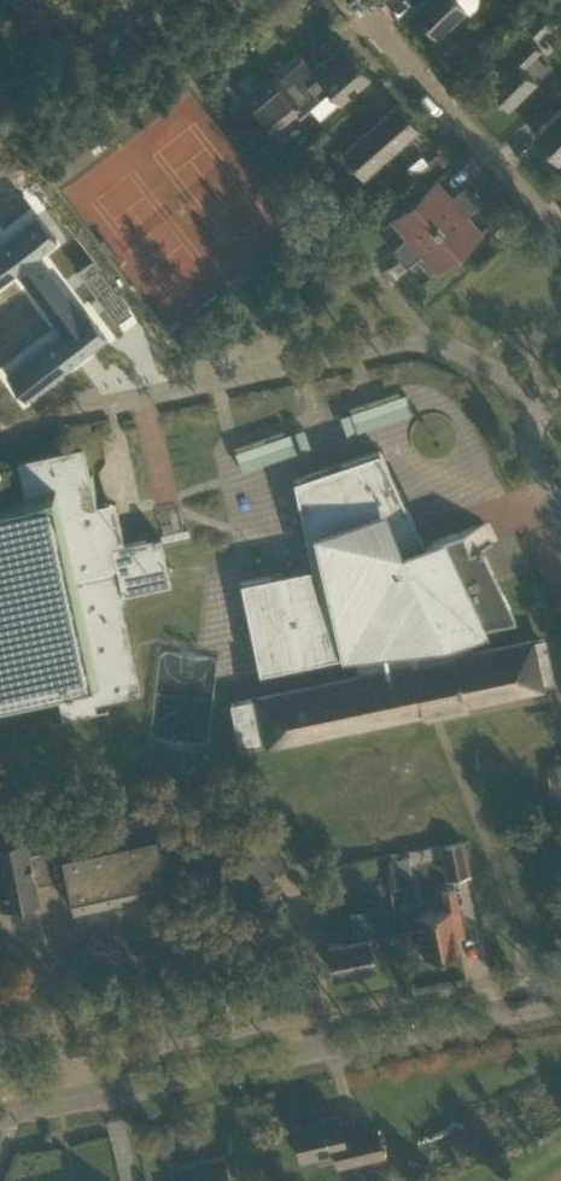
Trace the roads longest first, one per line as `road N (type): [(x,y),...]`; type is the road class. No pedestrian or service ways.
road 1 (tertiary): [(0,1115),(560,998)]
road 2 (unclassified): [(27,423),(404,343),(472,359),(530,404)]
road 3 (unclassified): [(560,229),(351,4)]

